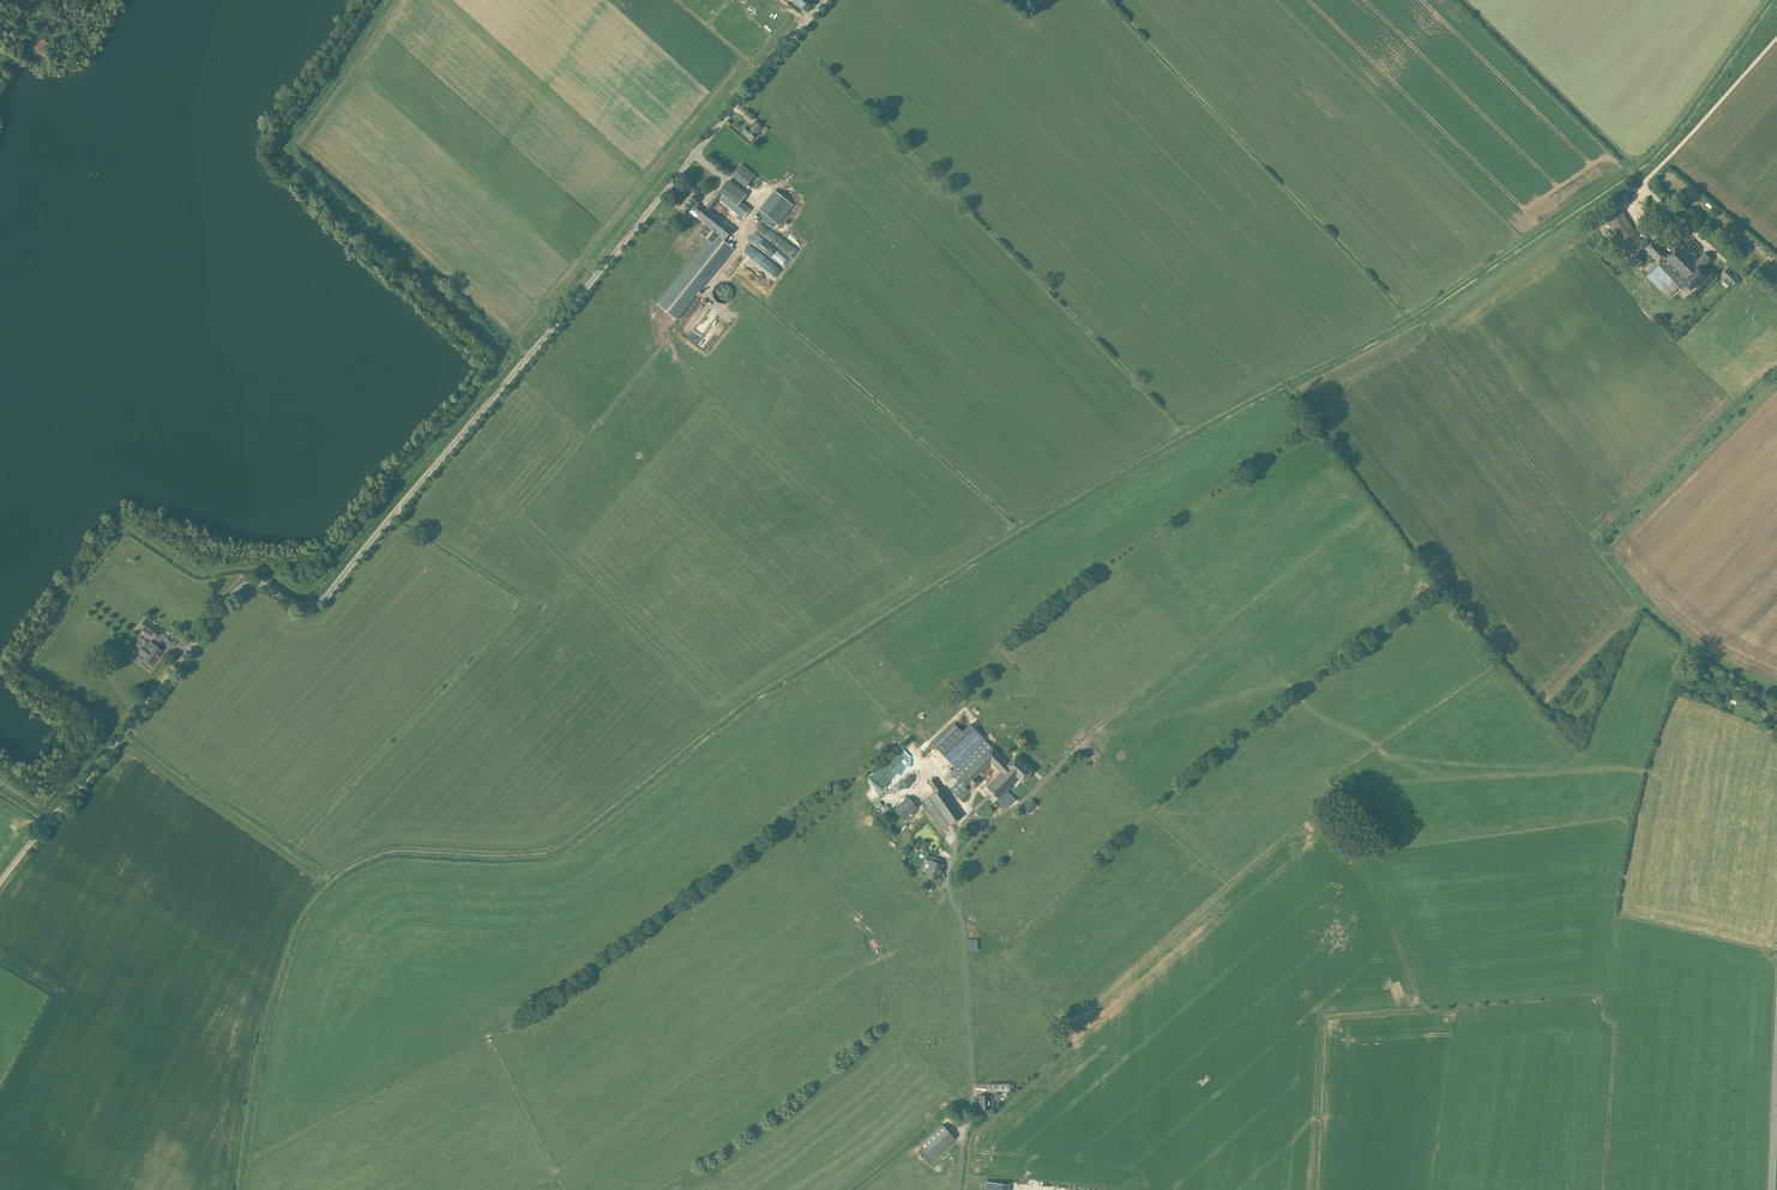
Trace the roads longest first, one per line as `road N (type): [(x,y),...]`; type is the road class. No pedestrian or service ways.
road 1 (unclassified): [(0,884),(233,593),(255,584),(293,605),(325,597),(825,0)]
road 2 (track): [(378,0),(275,144),(516,371)]
road 3 (track): [(396,0),(348,74),(598,272)]
road 4 (track): [(336,874),(294,929),(269,994),(234,1189)]
road 5 (residential): [(957,1189),(972,1101),(962,923),(948,877)]
road 6 (track): [(1626,170),(1458,0)]
road 7 (unclassified): [(1644,183),(1776,37)]
road 8 (tertiary): [(1776,1047),(1771,1189)]

